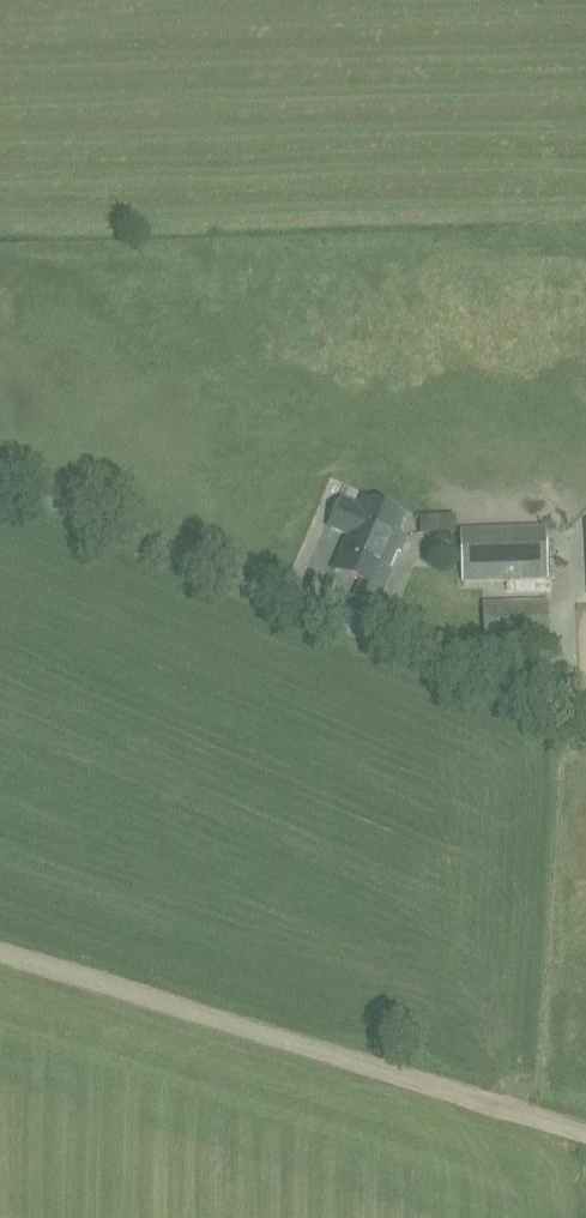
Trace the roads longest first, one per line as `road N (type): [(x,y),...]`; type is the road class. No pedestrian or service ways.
road 1 (track): [(0,950),(585,1131)]

